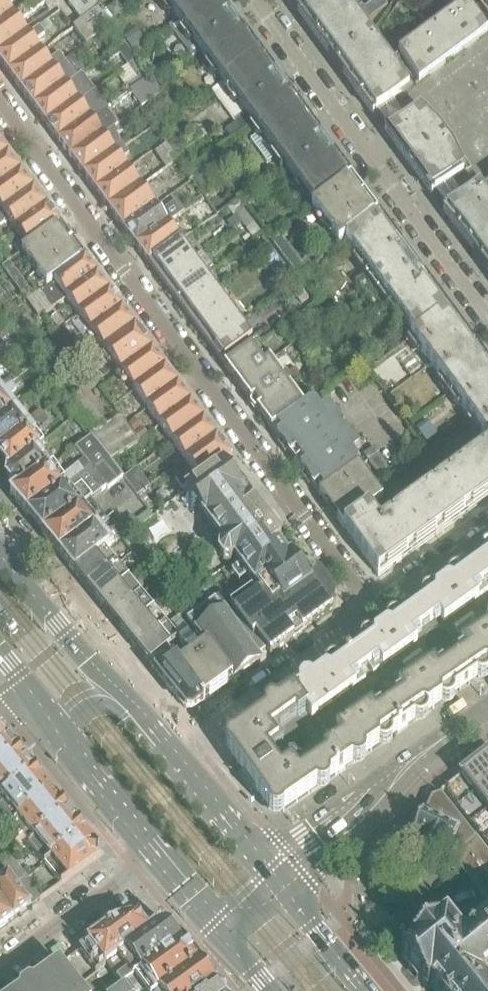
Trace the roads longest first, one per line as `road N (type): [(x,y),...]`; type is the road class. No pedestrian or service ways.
road 1 (residential): [(0,103),(373,611)]
road 2 (residential): [(487,320),(251,0)]
road 3 (residential): [(181,750),(373,611)]
road 4 (secondary): [(157,722),(0,549)]
road 5 (residential): [(157,856),(0,969)]
road 6 (tertiary): [(351,824),(419,756),(487,709)]
road 7 (secondary): [(283,881),(181,750)]
road 8 (residential): [(373,611),(487,527)]
road 9 (secondary): [(368,990),(283,881)]
road 10 (secondary): [(71,757),(157,856)]

